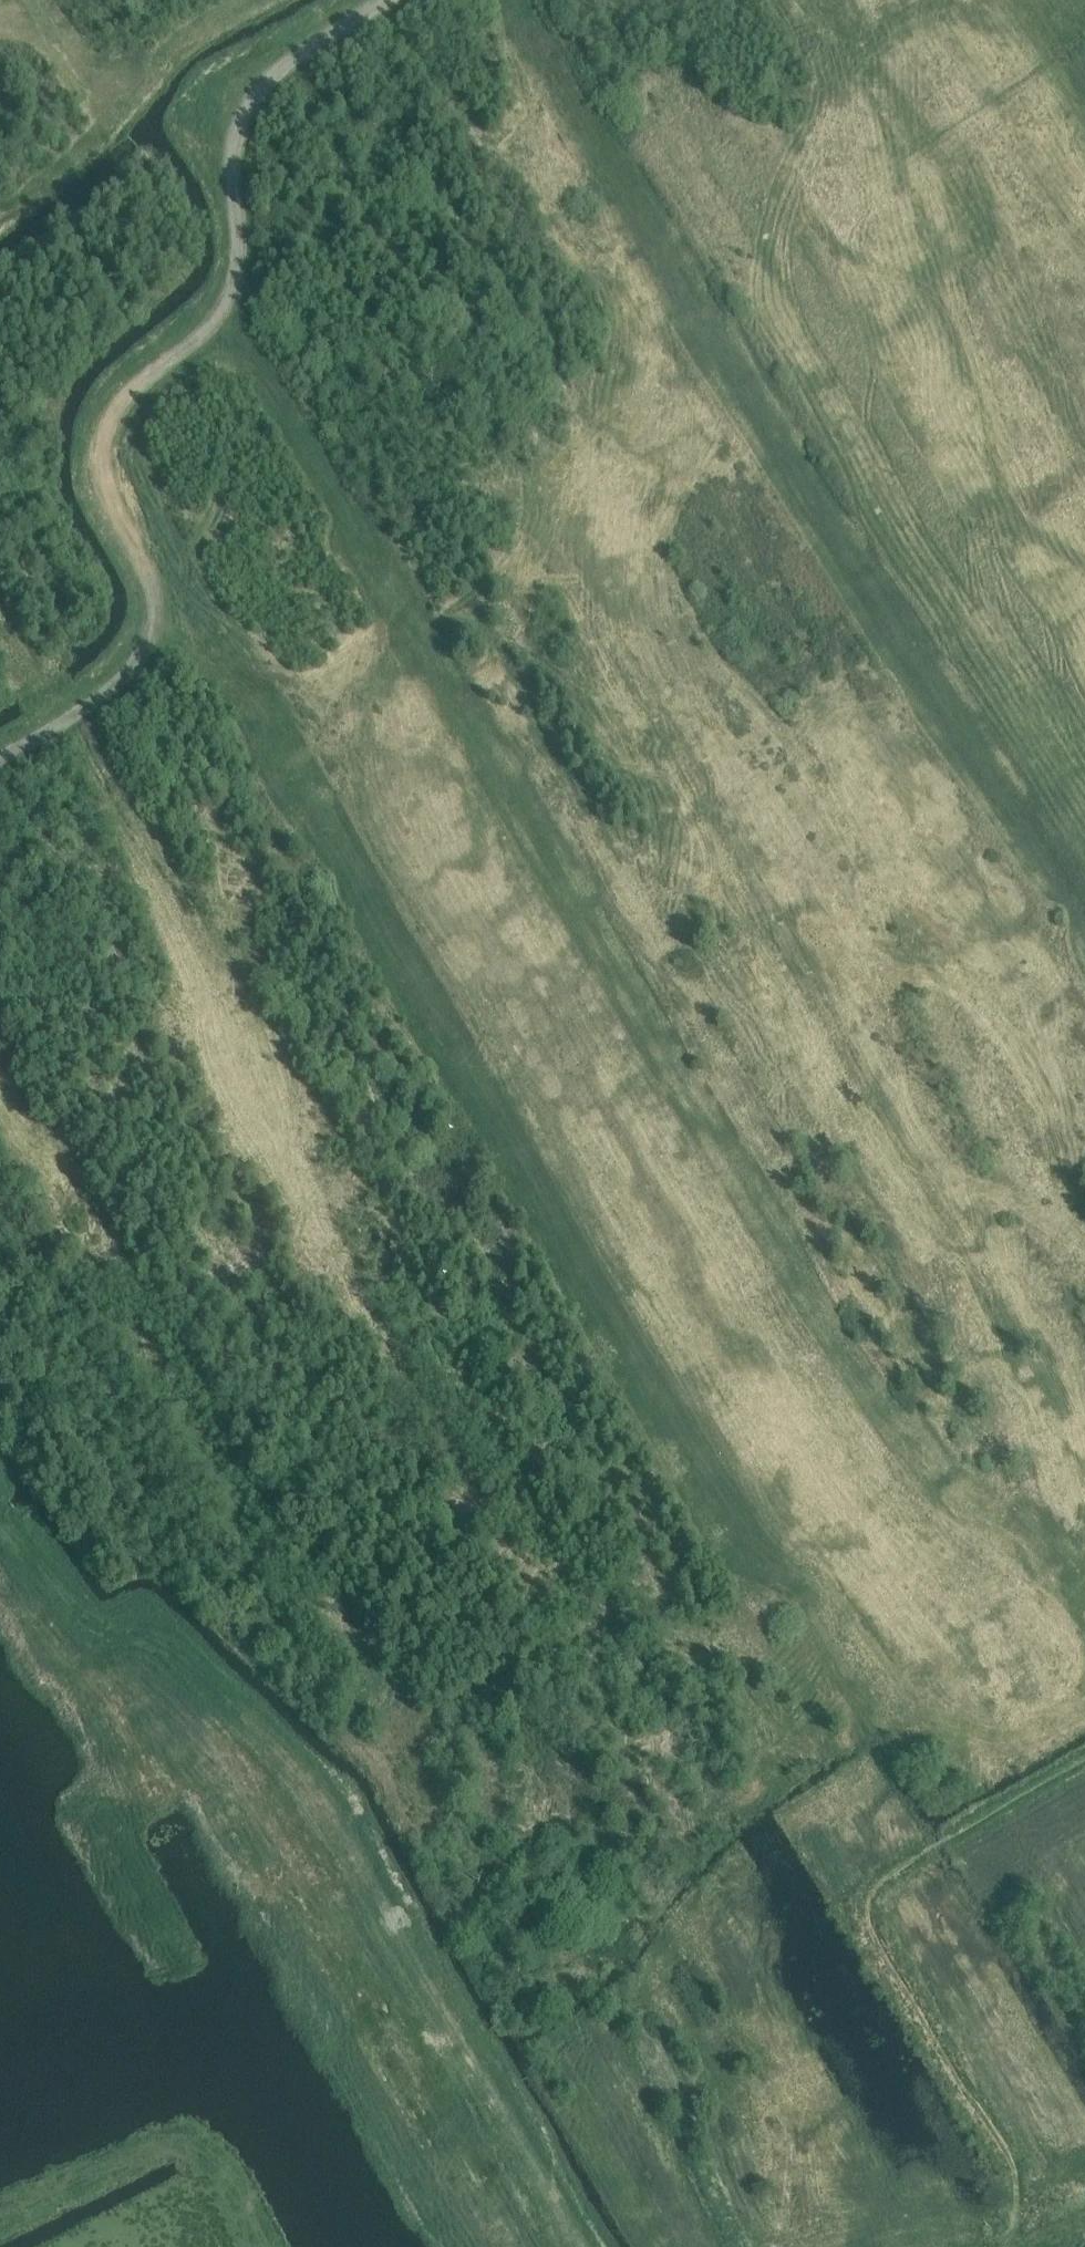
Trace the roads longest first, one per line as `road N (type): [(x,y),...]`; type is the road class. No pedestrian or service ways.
road 1 (track): [(388,0),(290,60),(249,107),(235,145),(234,290),(207,335),(139,388),(103,445),(106,505),(136,580),(147,621),(143,644),(74,711),(0,755)]
road 2 (track): [(583,2246),(319,1795),(165,1643),(78,1614),(0,1518)]

